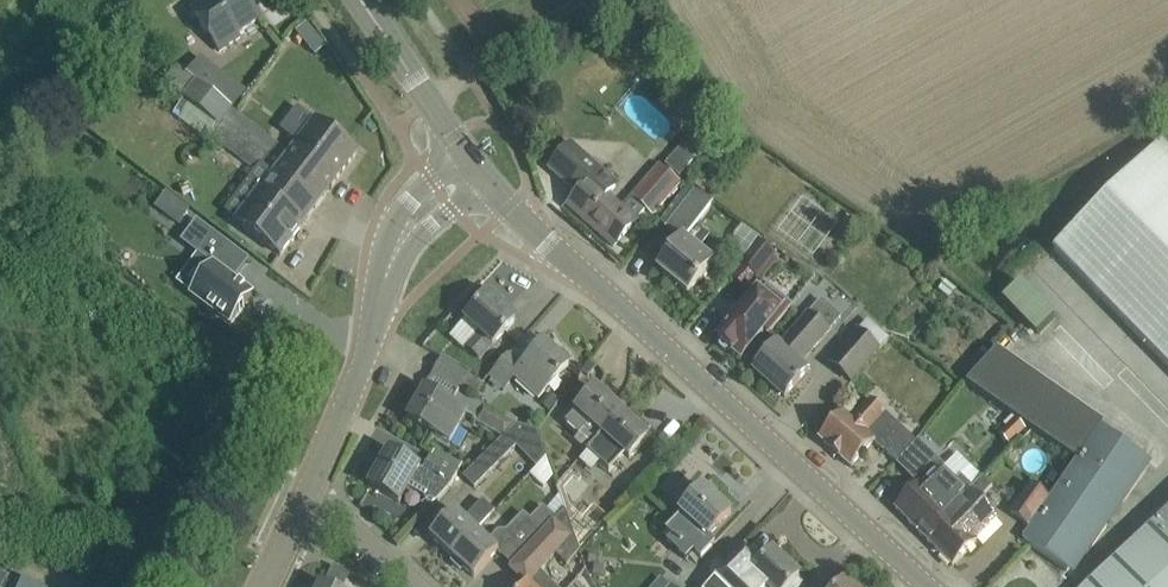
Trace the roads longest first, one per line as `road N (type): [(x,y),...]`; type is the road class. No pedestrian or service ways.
road 1 (tertiary): [(930,586),(485,179)]
road 2 (track): [(428,102),(606,0)]
road 3 (tertiary): [(465,151),(399,212),(381,257),(374,321)]
road 4 (tertiary): [(374,321),(418,235),(485,179)]
road 5 (tertiary): [(465,151),(360,0)]
road 6 (tertiary): [(309,491),(374,321)]
road 7 (residential): [(421,586),(309,491)]

